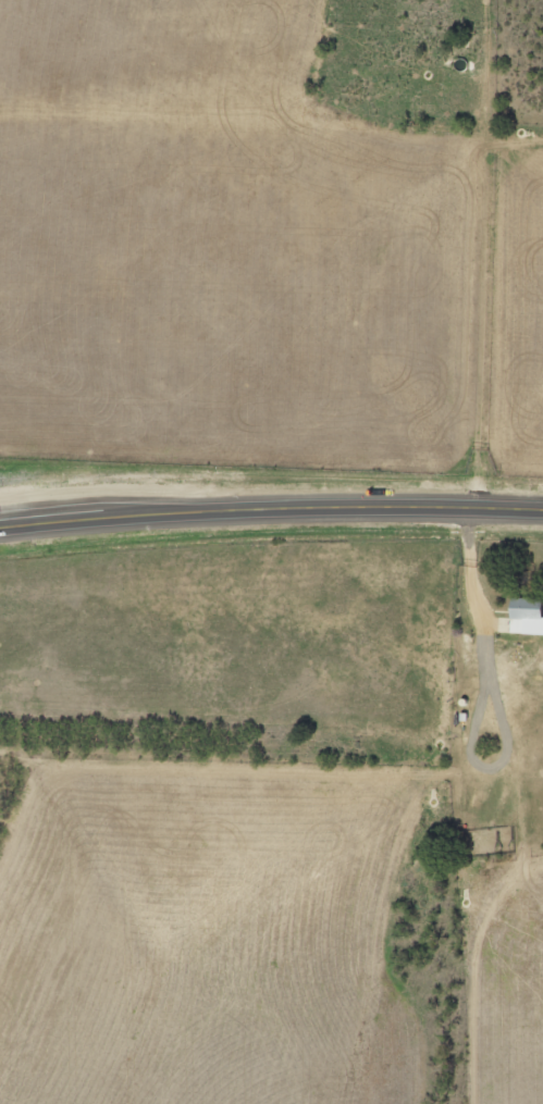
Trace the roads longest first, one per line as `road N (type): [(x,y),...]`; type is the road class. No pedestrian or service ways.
road 1 (trunk): [(0,529),(235,512),(542,511)]

